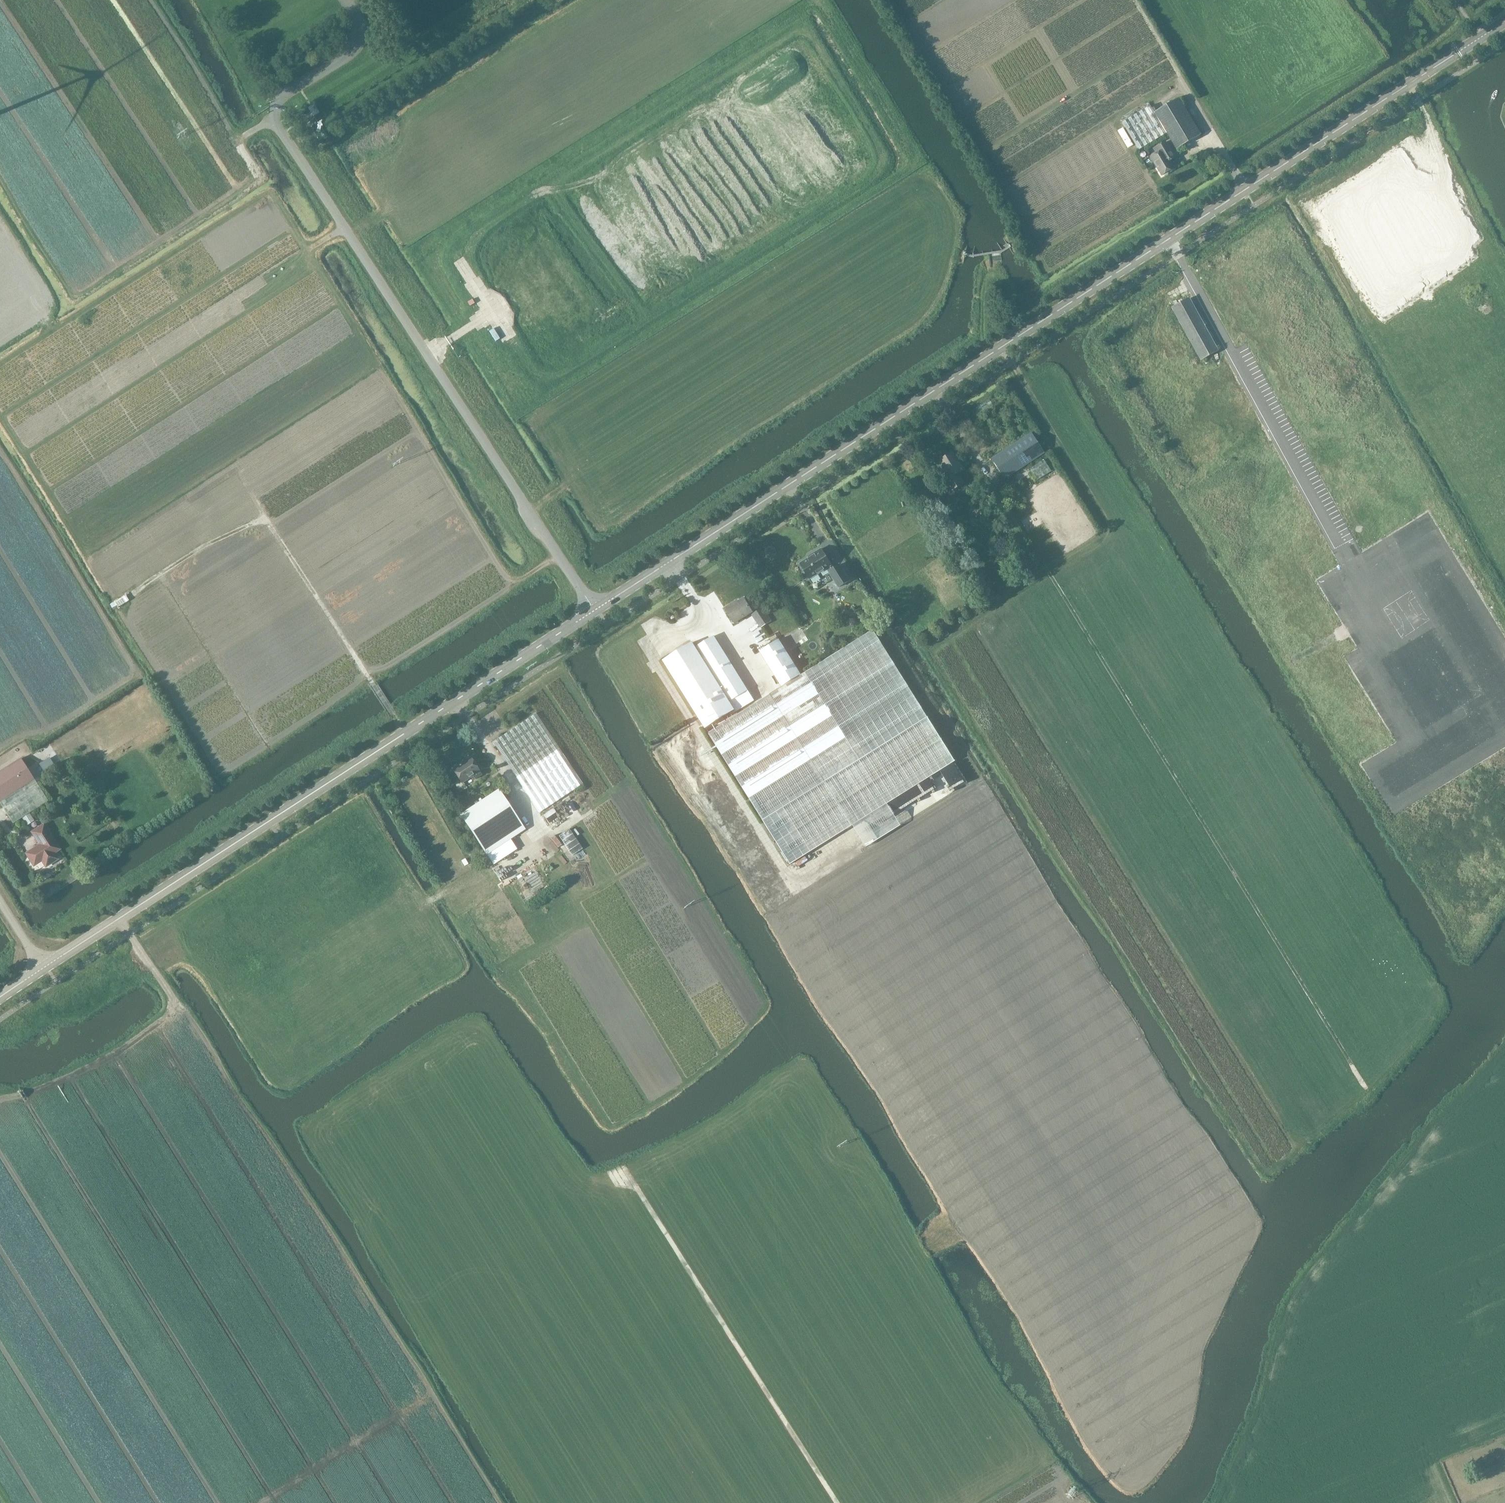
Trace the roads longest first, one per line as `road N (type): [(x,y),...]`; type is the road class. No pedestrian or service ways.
road 1 (tertiary): [(597,609),(1504,21)]
road 2 (tertiary): [(44,967),(597,609)]
road 3 (unclassified): [(597,609),(408,330),(274,110)]

